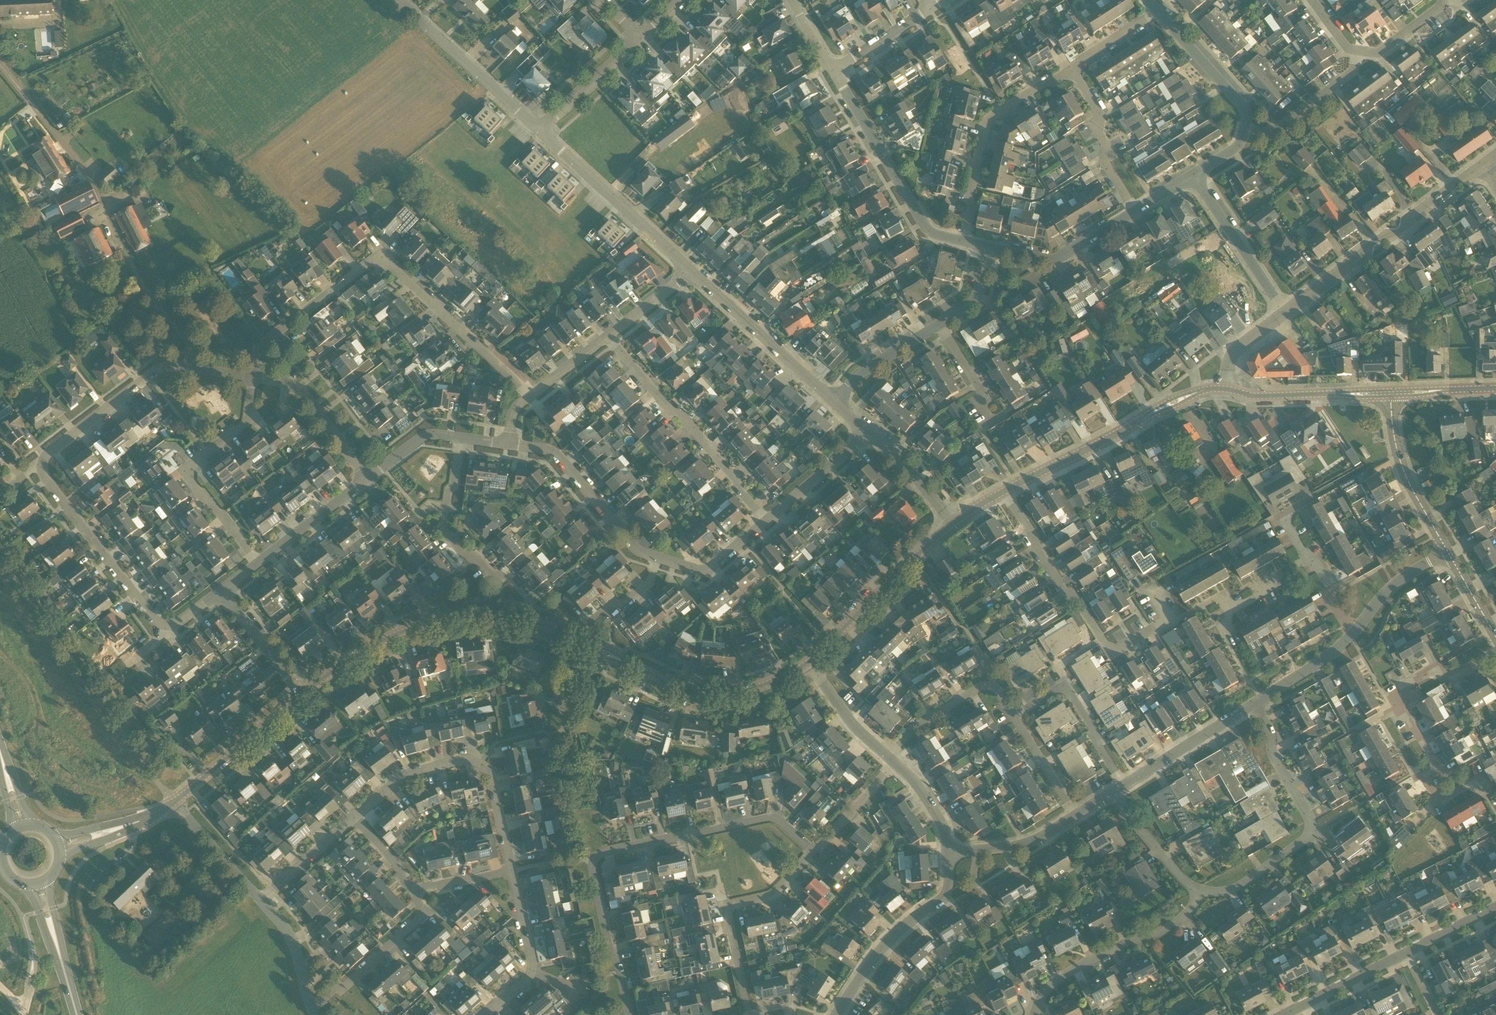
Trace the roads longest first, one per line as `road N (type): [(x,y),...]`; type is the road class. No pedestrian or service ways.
road 1 (residential): [(300,696),(407,630),(493,614),(705,692),(765,685),(808,663)]
road 2 (residential): [(629,1014),(592,869),(599,855),(773,819),(813,853)]
road 3 (residential): [(526,397),(396,271),(374,266),(351,271),(255,343),(246,376)]
road 4 (residential): [(1487,797),(1478,781),(1437,804),(1427,786),(1438,771),(1400,691),(1433,673),(1450,678),(1495,652)]
road 5 (residential): [(1197,892),(1237,889),(1311,833),(1255,706)]
road 6 (residential): [(1167,618),(1105,649),(1005,491)]
road 7 (residential): [(511,874),(491,778),(473,764),(411,776),(358,818)]
road 8 (residential): [(760,525),(728,483),(725,465),(683,418),(665,412),(607,334)]
road 9 (residential): [(1005,491),(1175,402),(1226,389)]
road 10 (residential): [(1286,313),(1480,170)]
road 11 (residential): [(252,565),(185,476),(186,465),(235,427),(246,407),(246,376)]
road 12 (residential): [(43,467),(157,374),(246,376)]
road 13 (residential): [(961,242),(986,124),(1074,69)]
road 14 (residential): [(833,73),(928,231),(961,242)]
road 15 (residential): [(748,1014),(727,917),(733,903),(774,894),(813,853)]
road 16 (residential): [(1034,1014),(1069,970),(1168,930),(1194,907),(1197,892)]
road 17 (residential): [(832,1014),(903,925),(946,893),(948,851)]
road 18 (residential): [(692,272),(541,131)]
road 19 (residential): [(808,663),(953,524)]
road 20 (residential): [(43,467),(163,627)]
road 21 (residential): [(835,407),(692,272)]
road 22 (residential): [(541,131),(399,0)]
road 23 (residential): [(507,448),(549,455),(632,552),(651,559)]
road 24 (residential): [(1447,552),(1400,462),(1389,393)]
road 25 (residential): [(890,759),(906,737),(983,686),(995,688),(1016,718)]
road 26 (residential): [(246,376),(289,383),(364,482)]
road 27 (residential): [(1286,313),(1191,175)]
road 28 (residential): [(174,802),(300,696)]
road 29 (residential): [(1389,393),(1253,396),(1226,389)]
road 30 (residential): [(314,1011),(417,924),(417,896)]
road 31 (residential): [(490,1014),(527,981),(532,959),(511,874)]
road 32 (residential): [(989,249),(1061,257),(1133,209)]
road 33 (residential): [(1133,209),(1106,161),(1099,113),(1074,69)]
road 34 (residential): [(1125,787),(1255,706)]
road 35 (residential): [(483,573),(445,533),(451,437)]
road 36 (residential): [(1244,131),(1280,127),(1355,72),(1361,51)]
road 37 (residential): [(1244,131),(1241,104),(1157,14)]
road 38 (residential): [(760,525),(869,433)]
road 39 (residential): [(252,565),(364,482)]
road 40 (residential): [(541,131),(641,38)]
road 41 (residential): [(948,851),(1022,845),(1076,817)]
road 42 (residential): [(300,696),(218,590)]
road 43 (residential): [(835,407),(856,378),(937,326)]
road 44 (residential): [(1351,638),(1419,566),(1447,552)]
road 45 (residential): [(260,899),(174,802)]
road 46 (residential): [(1197,892),(1114,794)]
road 47 (residential): [(358,818),(260,899)]
road 48 (residential): [(890,759),(849,722),(808,663)]
road 49 (residential): [(651,559),(706,570),(760,525)]
road 50 (residential): [(314,1011),(293,952),(260,899)]
road 51 (residential): [(953,524),(869,433)]
road 52 (residential): [(813,853),(895,765)]
road 53 (residential): [(1002,416),(991,419),(937,326)]

